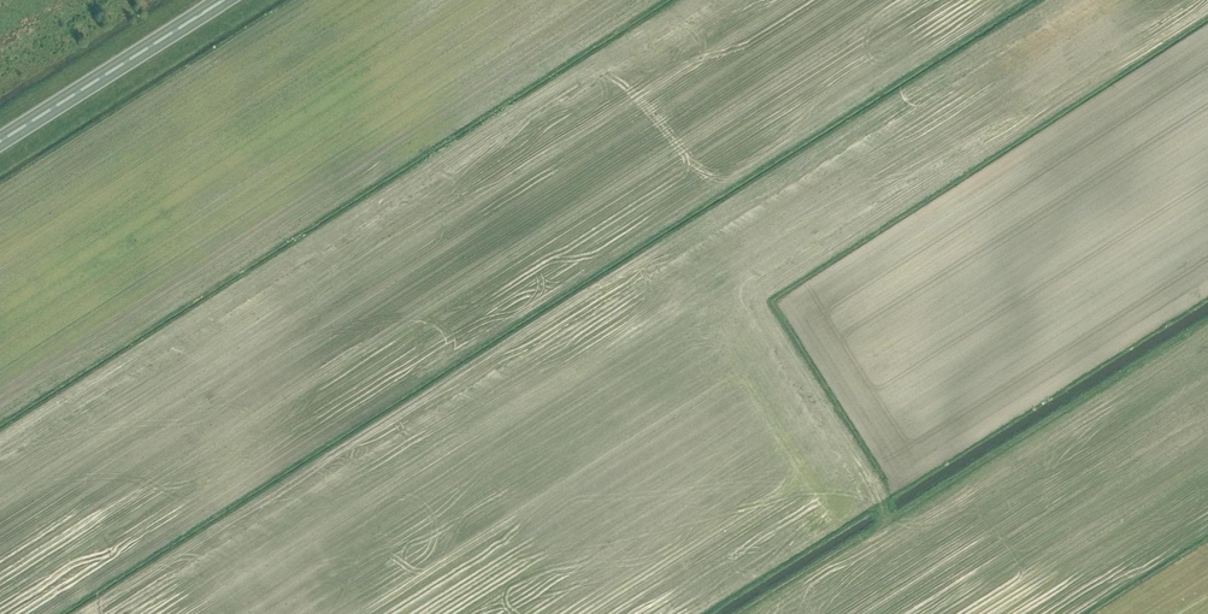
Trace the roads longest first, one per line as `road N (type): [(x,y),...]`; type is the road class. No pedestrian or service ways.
road 1 (trunk): [(0,141),(223,0)]

